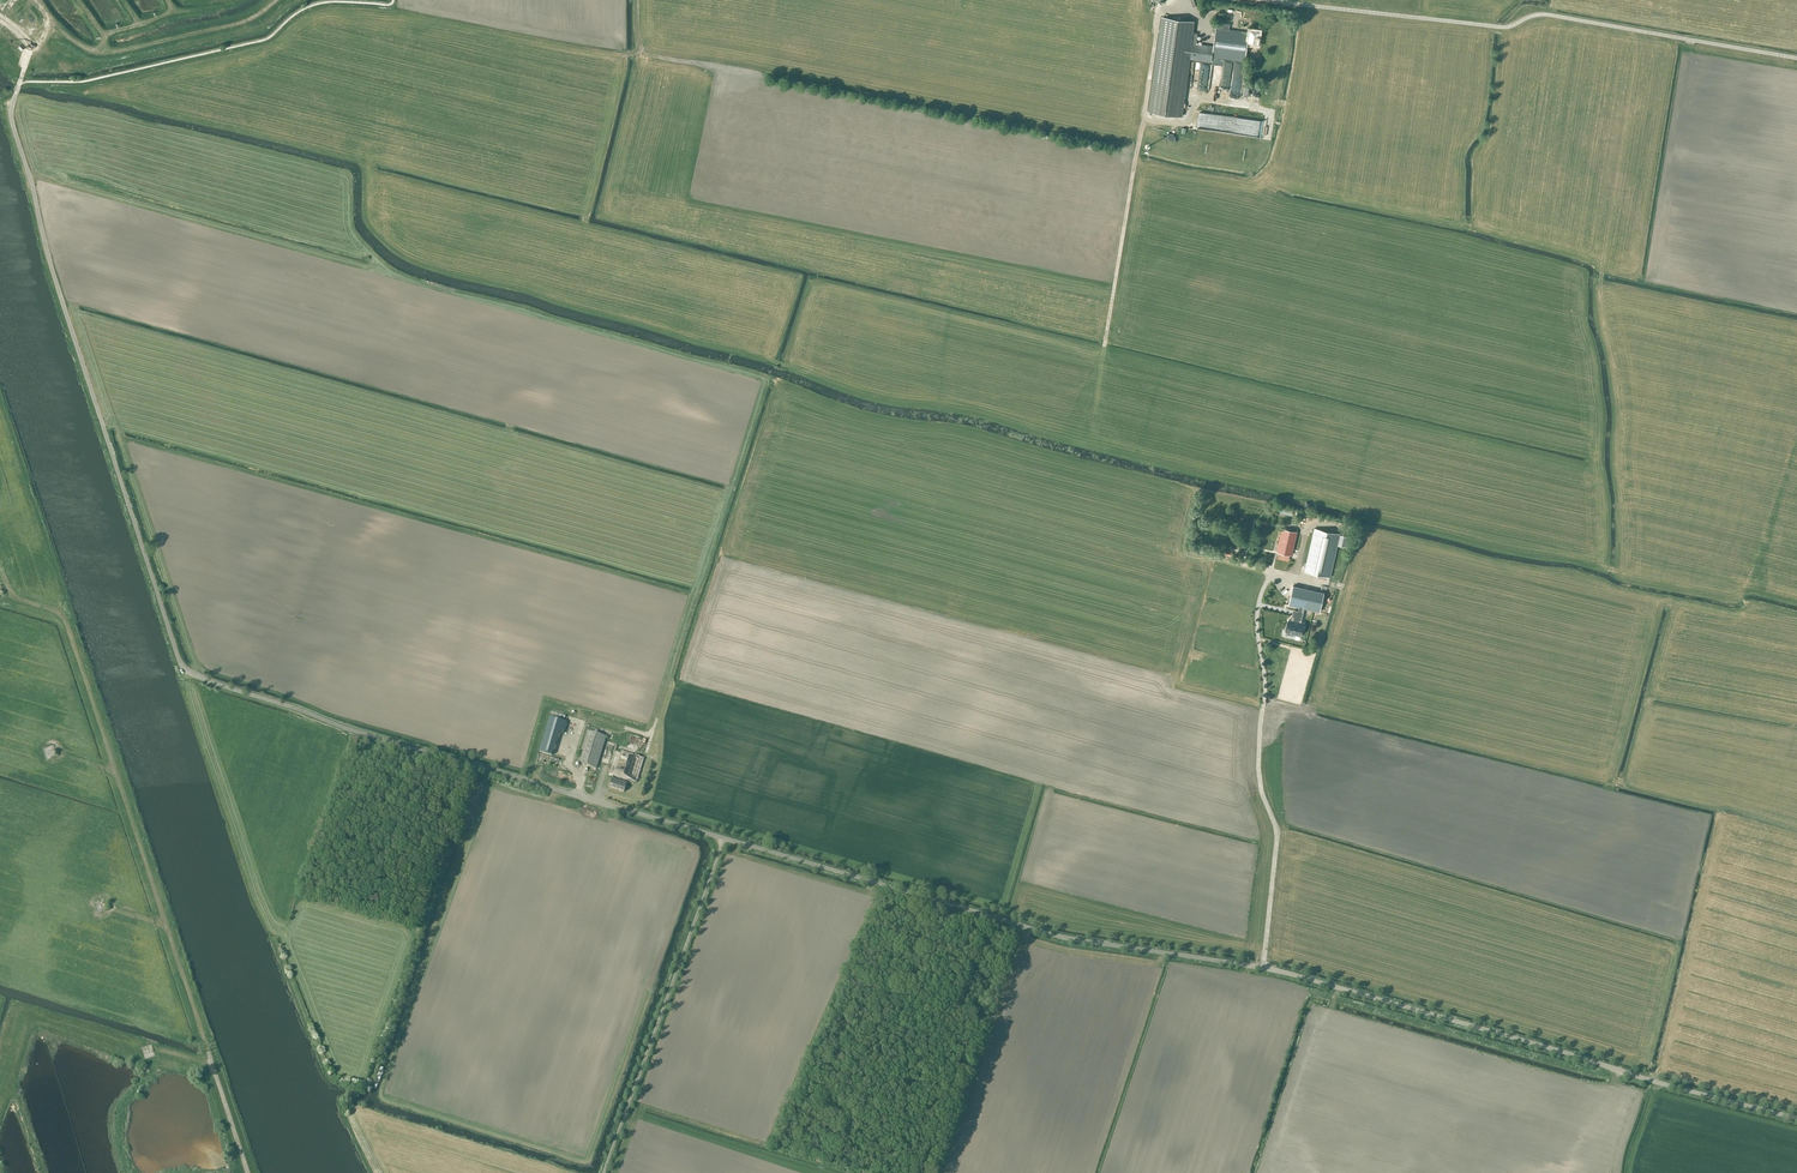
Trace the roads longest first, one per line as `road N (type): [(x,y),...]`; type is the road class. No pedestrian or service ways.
road 1 (unclassified): [(1796,1118),(1275,970),(1037,930),(333,724),(188,671),(52,267),(13,121),(20,82)]
road 2 (track): [(1268,0),(1501,27),(1549,15),(1796,58)]
road 3 (track): [(603,1172),(724,838)]

